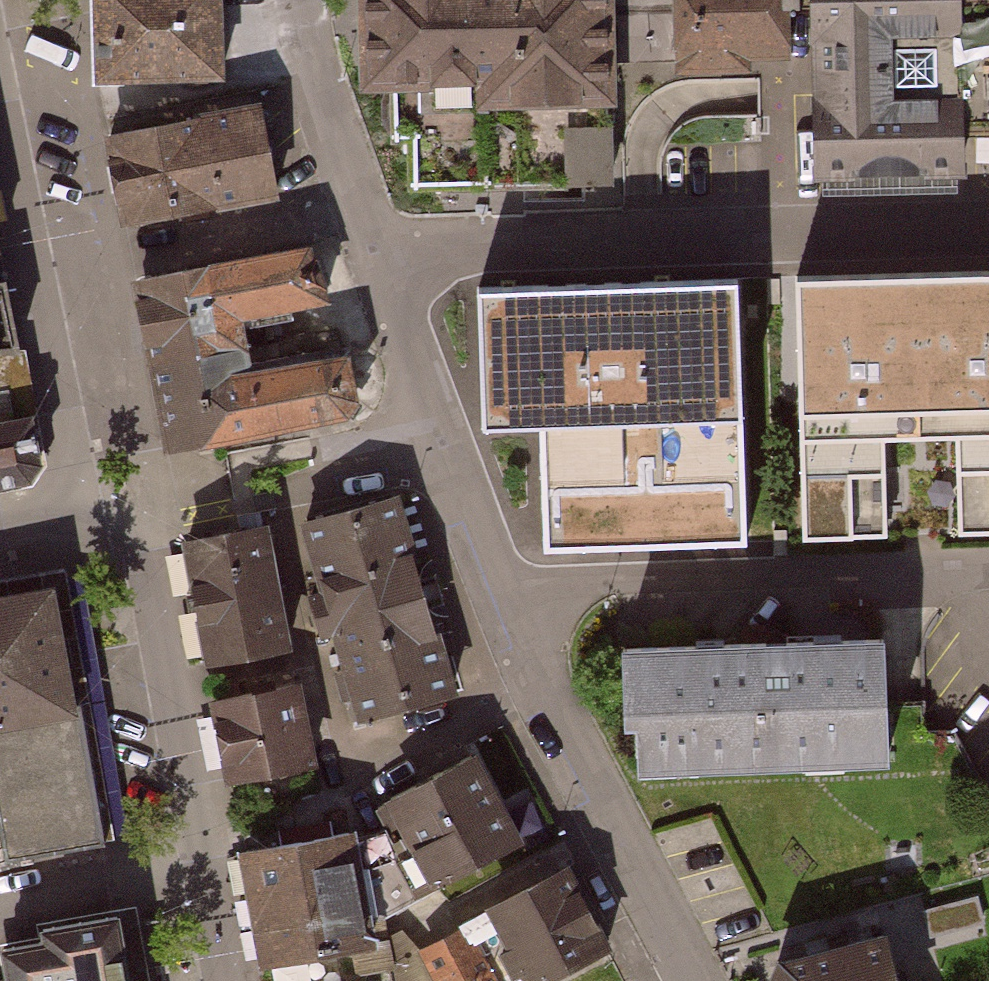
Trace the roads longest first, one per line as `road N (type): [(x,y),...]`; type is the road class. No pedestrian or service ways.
road 1 (residential): [(376,261),(506,605),(693,980)]
road 2 (residential): [(988,220),(492,234),(376,261)]
road 3 (residential): [(231,980),(150,551),(85,520)]
road 4 (residential): [(0,96),(85,520)]
road 5 (residential): [(295,0),(376,261)]

